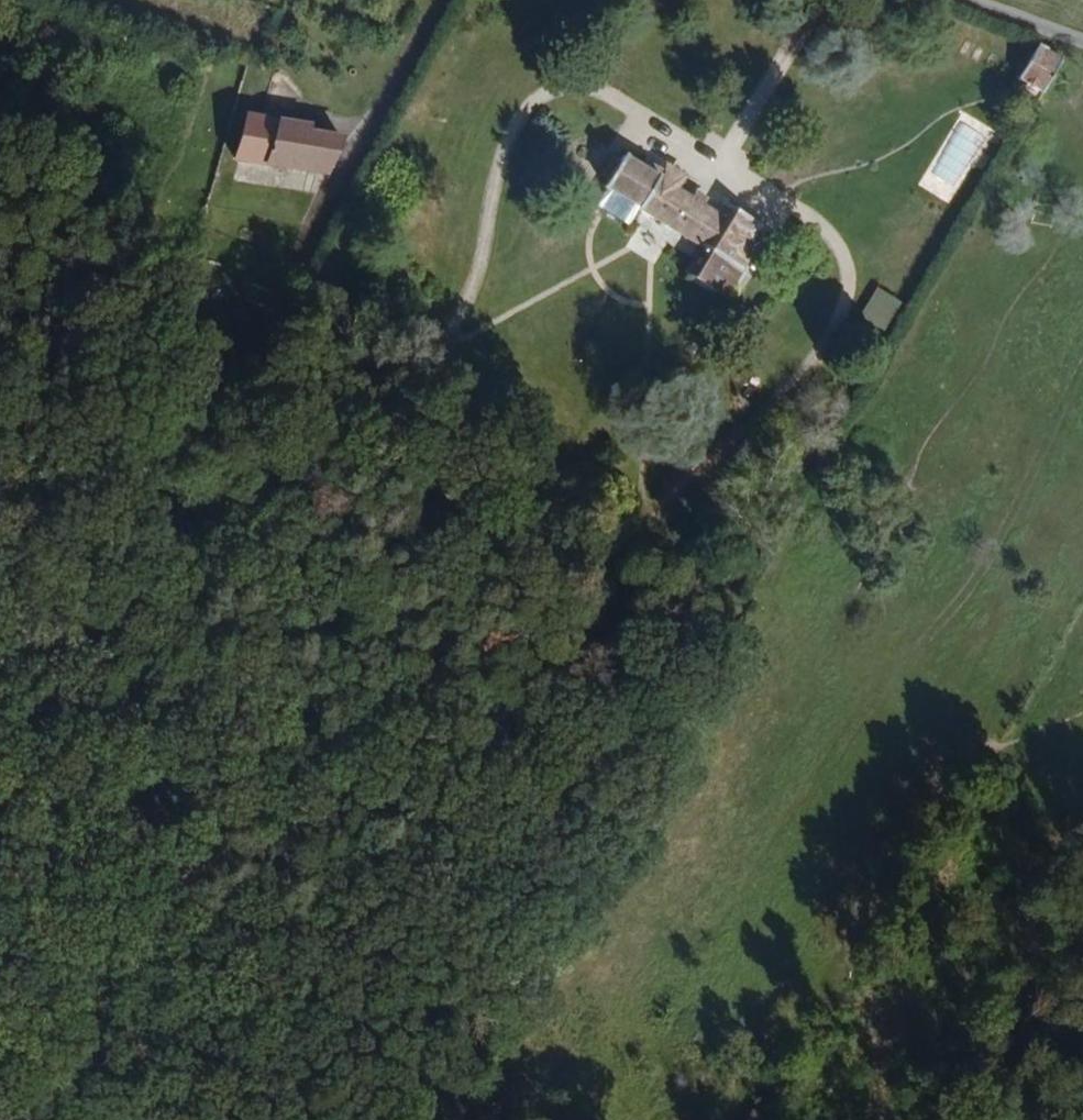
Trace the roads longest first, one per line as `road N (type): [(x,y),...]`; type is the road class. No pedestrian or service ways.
road 1 (residential): [(1082,47),(958,0)]

